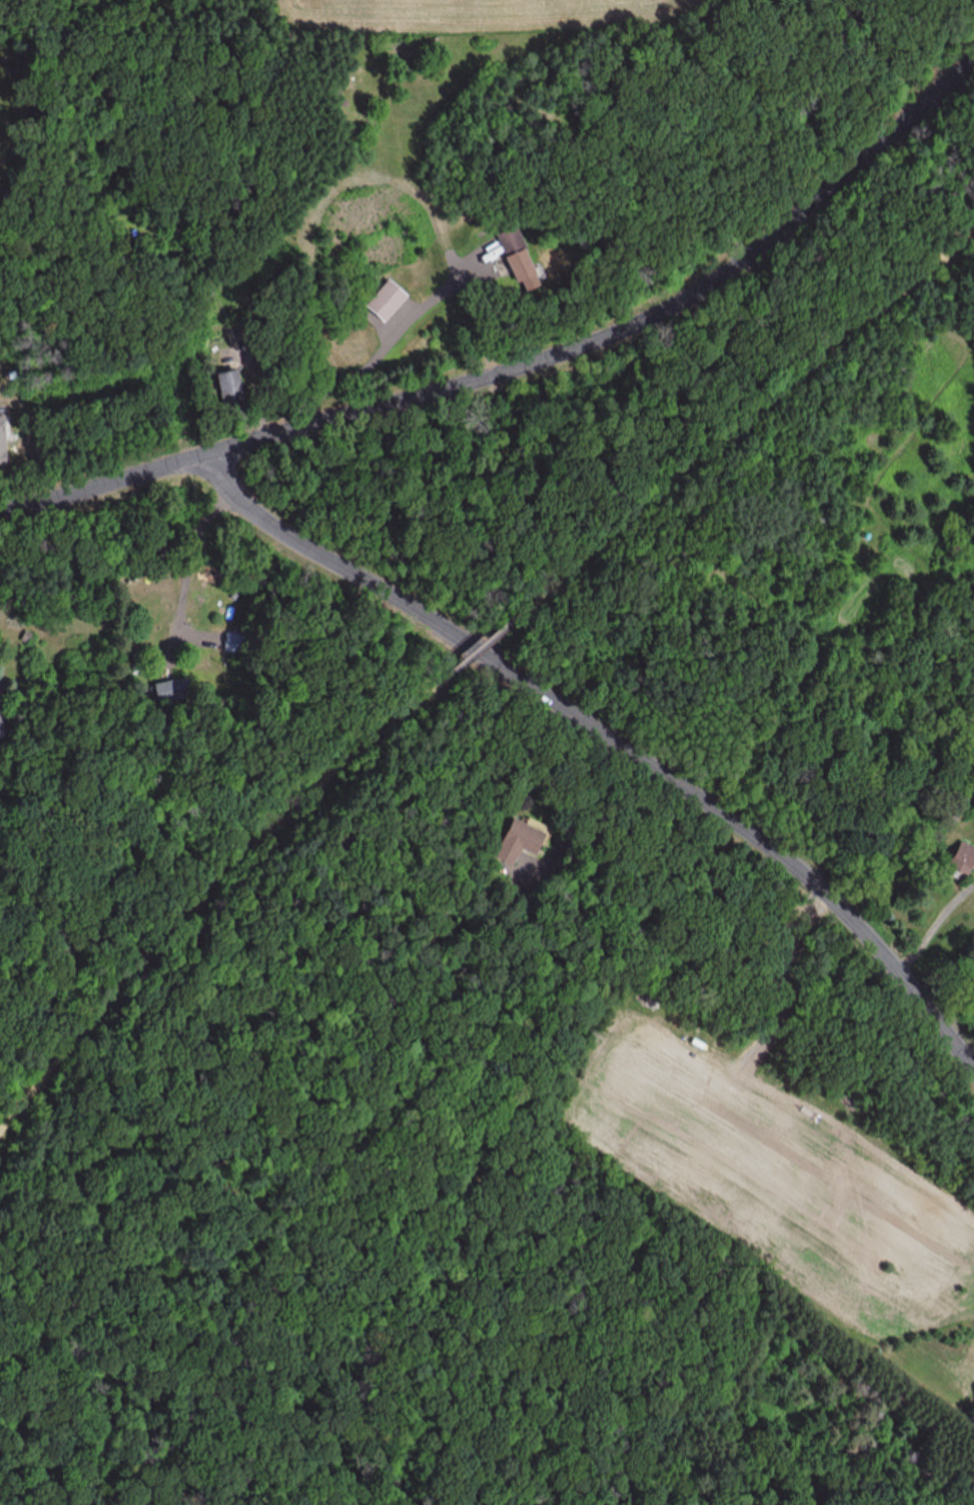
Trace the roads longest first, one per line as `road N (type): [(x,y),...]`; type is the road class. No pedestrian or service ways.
road 1 (residential): [(0,502),(544,356),(634,323),(772,239),(973,60)]
road 2 (residential): [(210,449),(323,548),(761,828),(860,915),(973,1061)]

